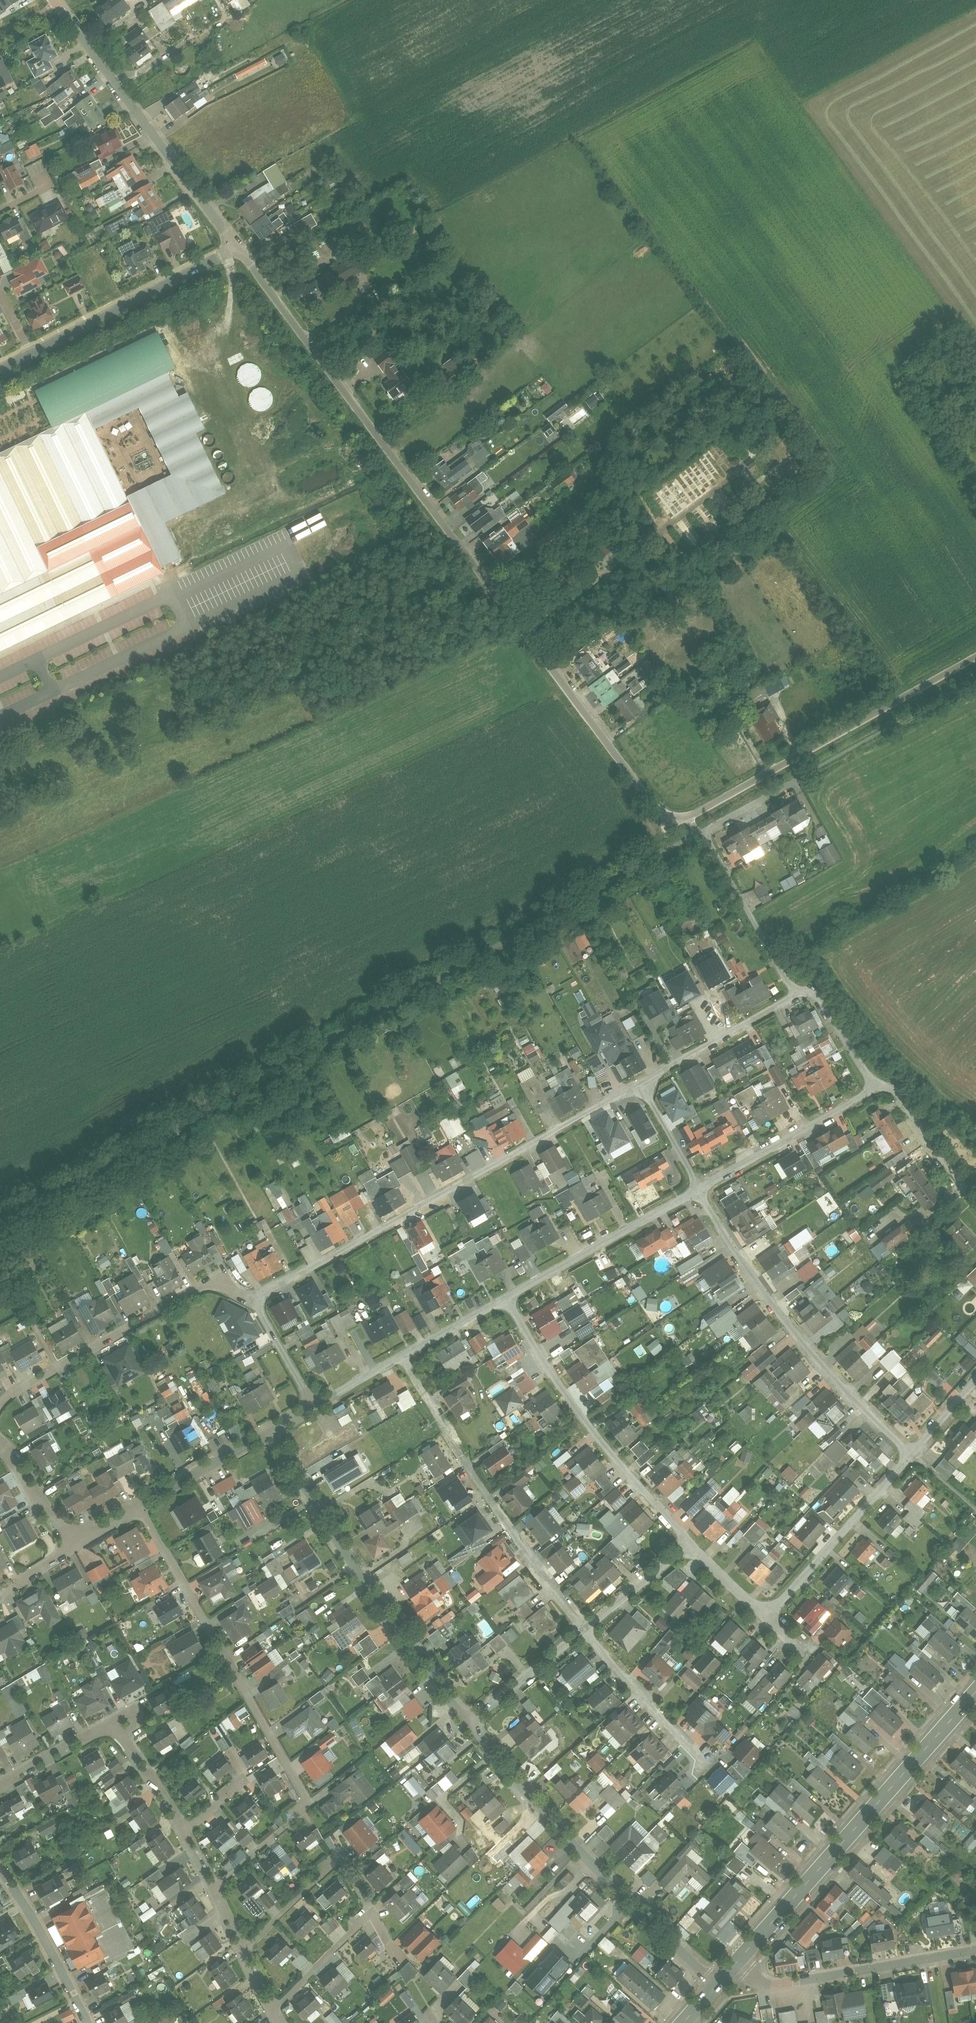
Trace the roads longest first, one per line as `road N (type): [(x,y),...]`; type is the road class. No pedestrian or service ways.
road 1 (residential): [(670,825),(239,246)]
road 2 (residential): [(214,1891),(310,1804),(139,1506)]
road 3 (residential): [(254,1299),(640,1086)]
road 4 (residential): [(716,1986),(606,1879),(468,1723)]
road 5 (secondary): [(975,1692),(738,1963)]
road 6 (residential): [(468,1723),(382,1611),(273,1431)]
road 7 (unclassified): [(670,825),(975,655)]
road 8 (residential): [(911,1453),(811,1351),(696,1186)]
road 9 (residential): [(239,246),(54,0)]
road 10 (residential): [(508,1298),(588,1423),(691,1542)]
road 11 (residential): [(254,1299),(216,1282),(195,1287),(0,1405)]
road 12 (residential): [(0,1785),(99,1729),(116,1728),(185,1831)]
road 13 (residential): [(975,1950),(772,1983),(738,1963)]
road 14 (residential): [(33,352),(239,246)]
road 15 (residential): [(508,1298),(696,1186)]
road 16 (residential): [(911,1453),(769,1612)]
road 17 (residential): [(585,1627),(463,1463)]
road 18 (residential): [(696,1186),(874,1088)]
road 19 (unclassified): [(793,996),(705,830)]
road 20 (residential): [(703,1762),(585,1627)]
road 21 (residential): [(640,1086),(793,996)]
road 22 (residential): [(86,2022),(0,1869)]
road 23 (residential): [(874,1088),(894,1096),(975,1201)]
road 24 (residential): [(139,1506),(273,1431)]
road 25 (residential): [(468,1723),(585,1627)]
road 26 (residential): [(273,2012),(371,1913)]
road 27 (residential): [(585,1627),(691,1542)]
road 28 (residential): [(793,996),(817,998),(874,1088)]
road 29 (residential): [(314,1407),(254,1299)]
road 30 (residential): [(0,1444),(59,1531),(75,1540)]
road 31 (residential): [(404,1357),(463,1463)]

